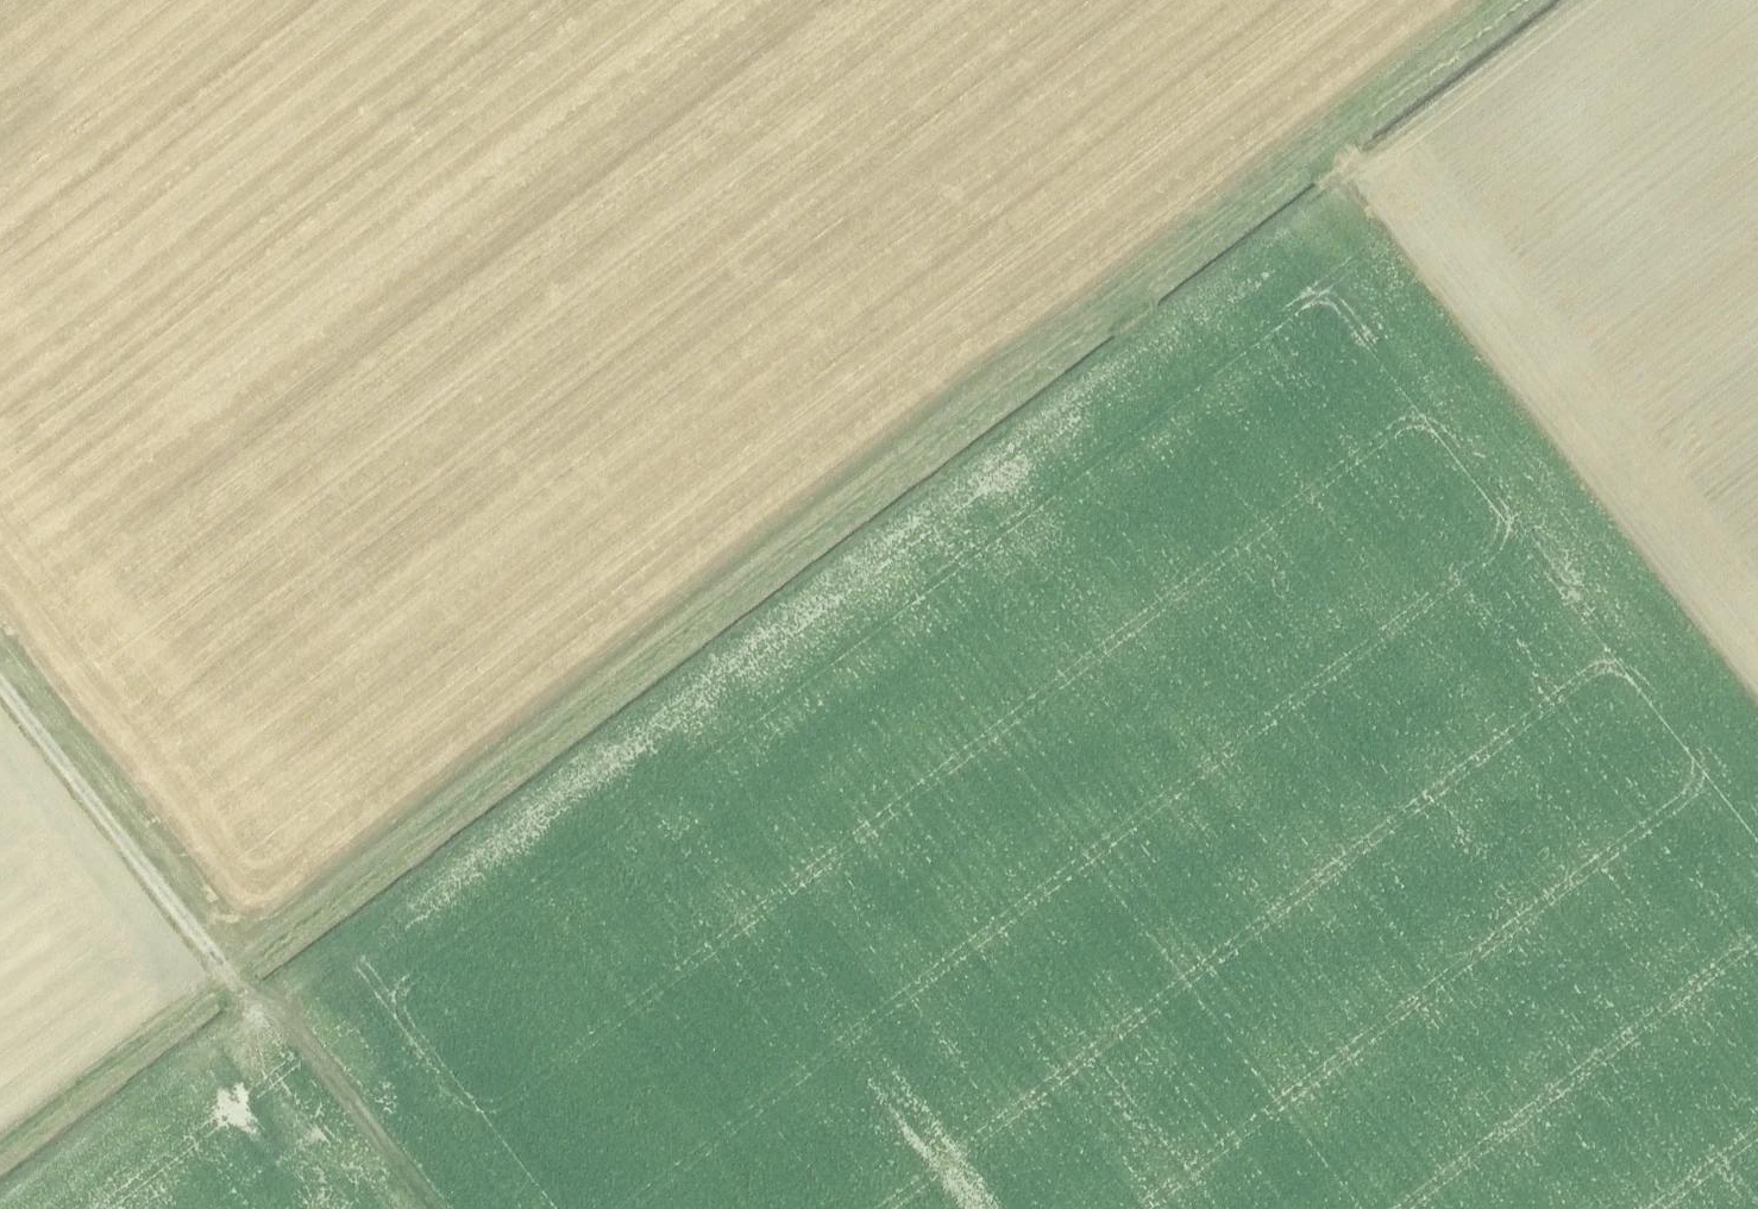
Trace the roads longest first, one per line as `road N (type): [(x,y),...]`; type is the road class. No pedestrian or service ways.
road 1 (track): [(0,684),(233,982)]

